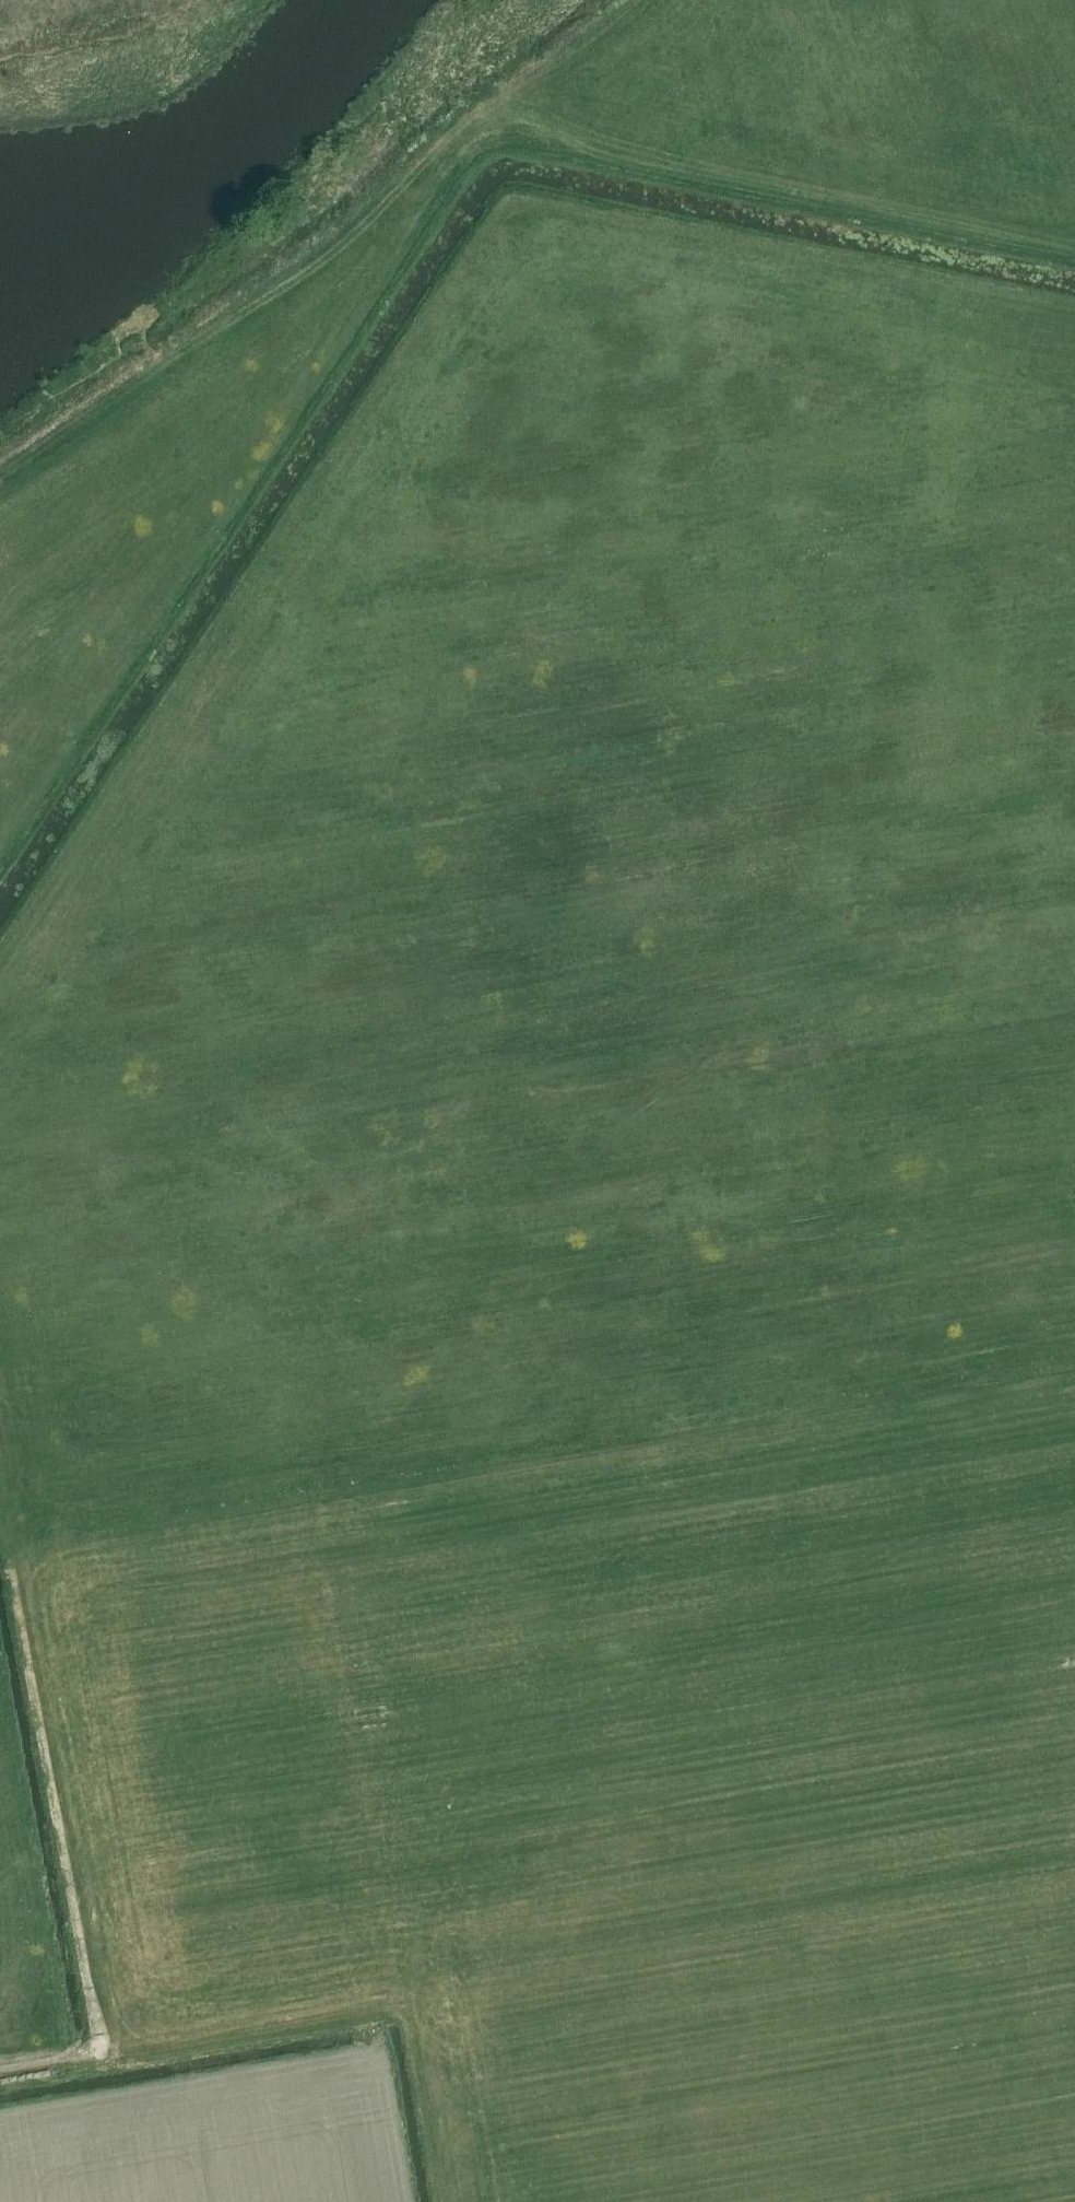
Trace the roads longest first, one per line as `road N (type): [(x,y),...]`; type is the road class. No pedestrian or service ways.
road 1 (track): [(375,2010),(0,2072)]

